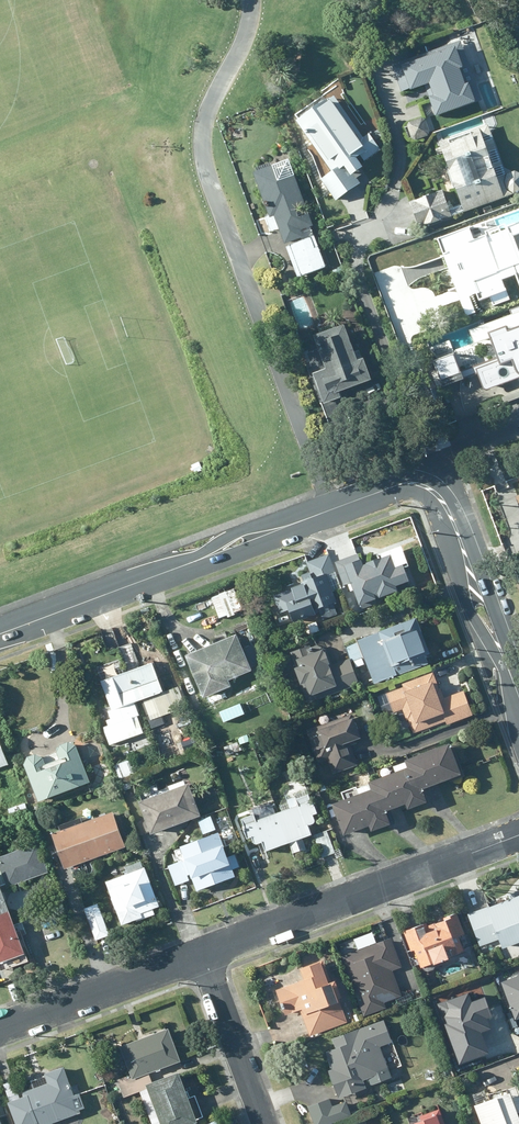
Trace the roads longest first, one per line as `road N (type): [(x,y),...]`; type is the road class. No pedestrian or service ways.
road 1 (tertiary): [(518,701),(446,507),(417,485),(398,485),(0,635)]
road 2 (residential): [(200,954),(518,835)]
road 3 (residential): [(0,1028),(200,954)]
road 4 (residential): [(200,954),(266,1123)]

